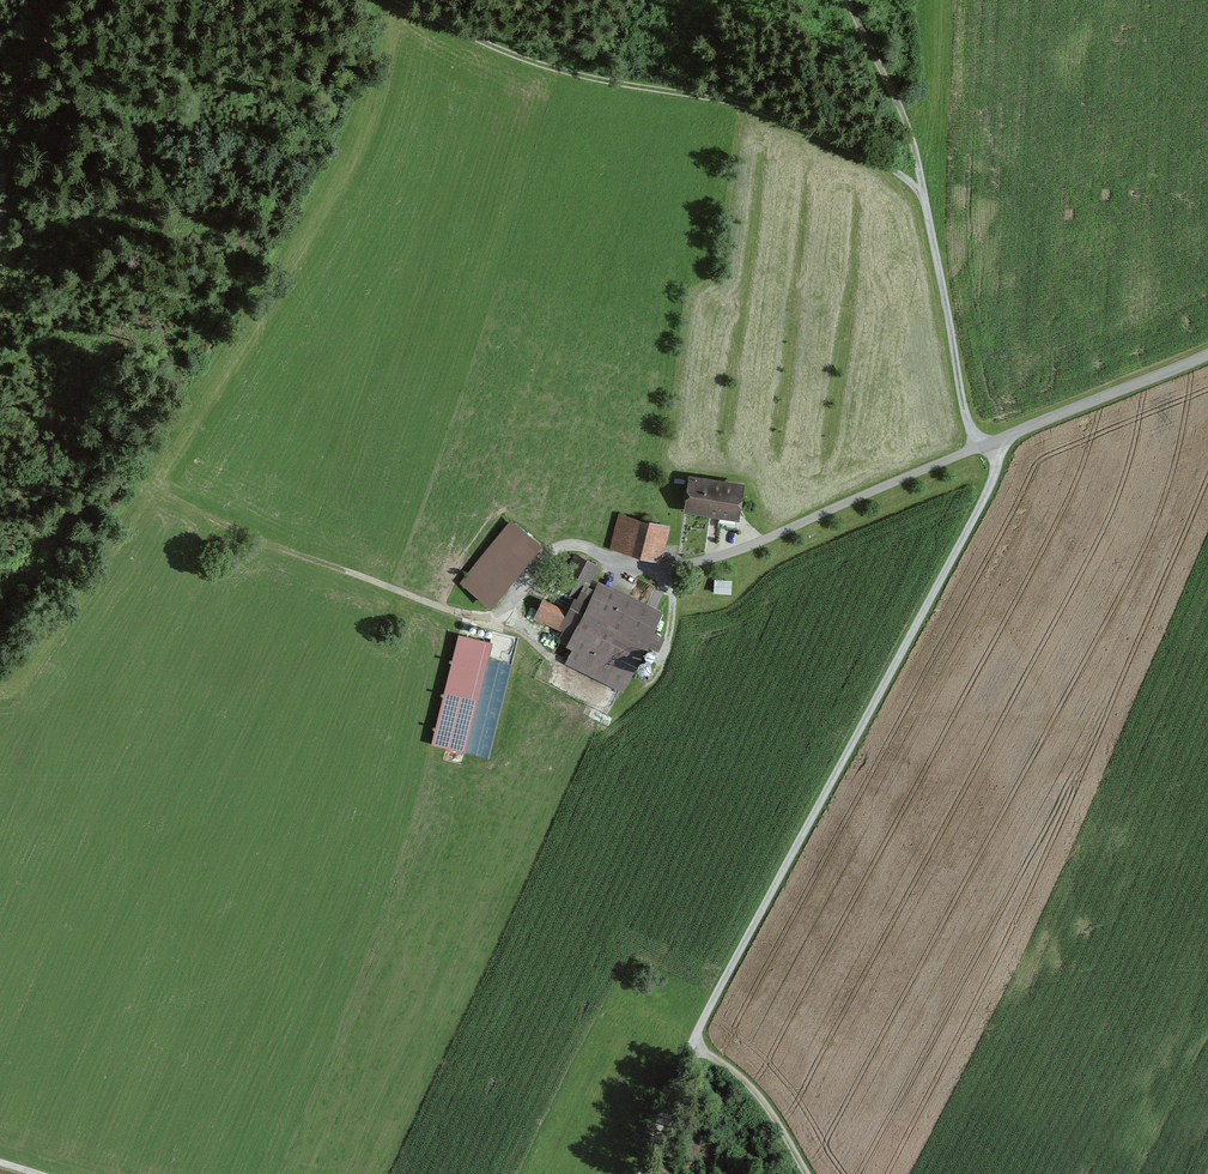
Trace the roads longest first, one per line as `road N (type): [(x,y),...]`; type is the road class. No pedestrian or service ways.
road 1 (track): [(696,1034),(995,471),(966,410),(900,107),(850,0)]
road 2 (unclassified): [(1207,353),(722,555),(649,567),(564,544),(532,569),(497,618),(469,616)]
road 3 (track): [(405,0),(540,66),(736,103),(878,162)]
road 4 (track): [(646,1173),(696,1034),(754,1092),(805,1173)]
road 5 (track): [(469,616),(190,511)]
road 6 (track): [(43,0),(0,210)]

